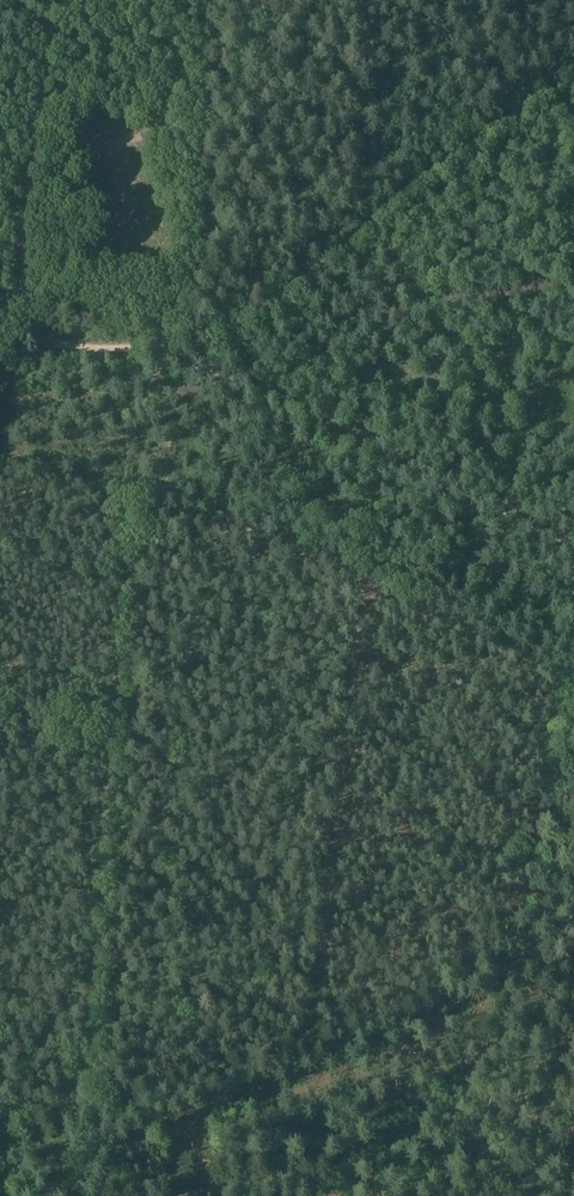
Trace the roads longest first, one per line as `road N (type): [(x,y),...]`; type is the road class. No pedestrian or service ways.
road 1 (track): [(178,342),(243,321),(573,83)]
road 2 (track): [(178,342),(573,544)]
road 3 (track): [(5,337),(82,347),(178,342)]

